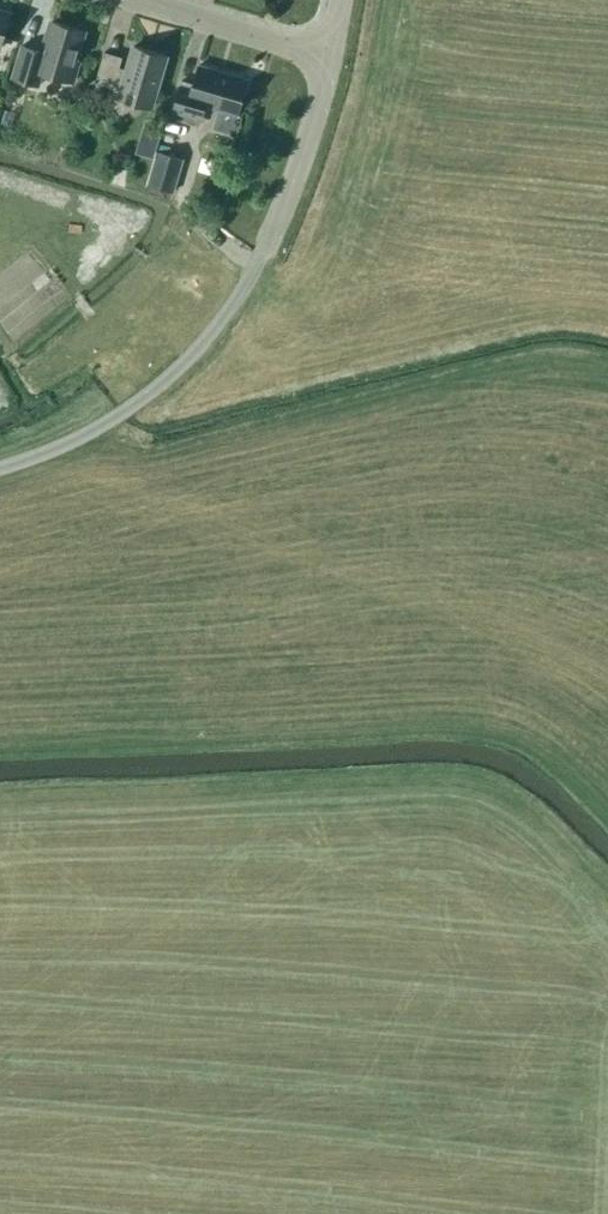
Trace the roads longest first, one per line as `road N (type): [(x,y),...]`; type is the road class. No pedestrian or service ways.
road 1 (residential): [(0,467),(55,450),(140,403),(201,348),(261,261),(299,170),(328,61)]
road 2 (residential): [(121,0),(328,61)]

